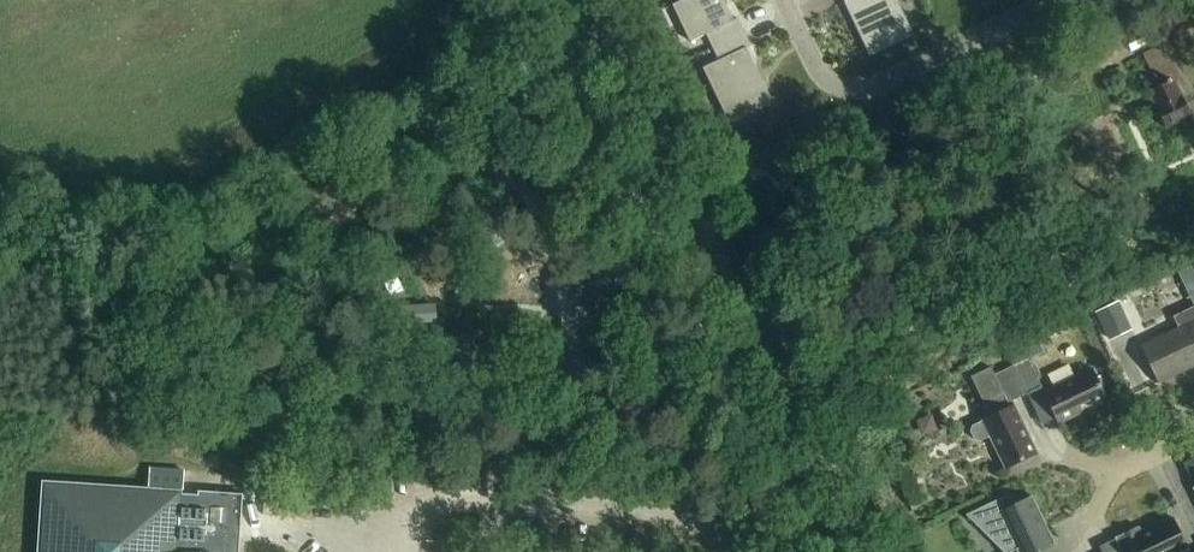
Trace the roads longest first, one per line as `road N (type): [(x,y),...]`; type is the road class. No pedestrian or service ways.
road 1 (track): [(875,551),(589,0)]
road 2 (residential): [(819,69),(847,89),(886,80),(1054,0)]

